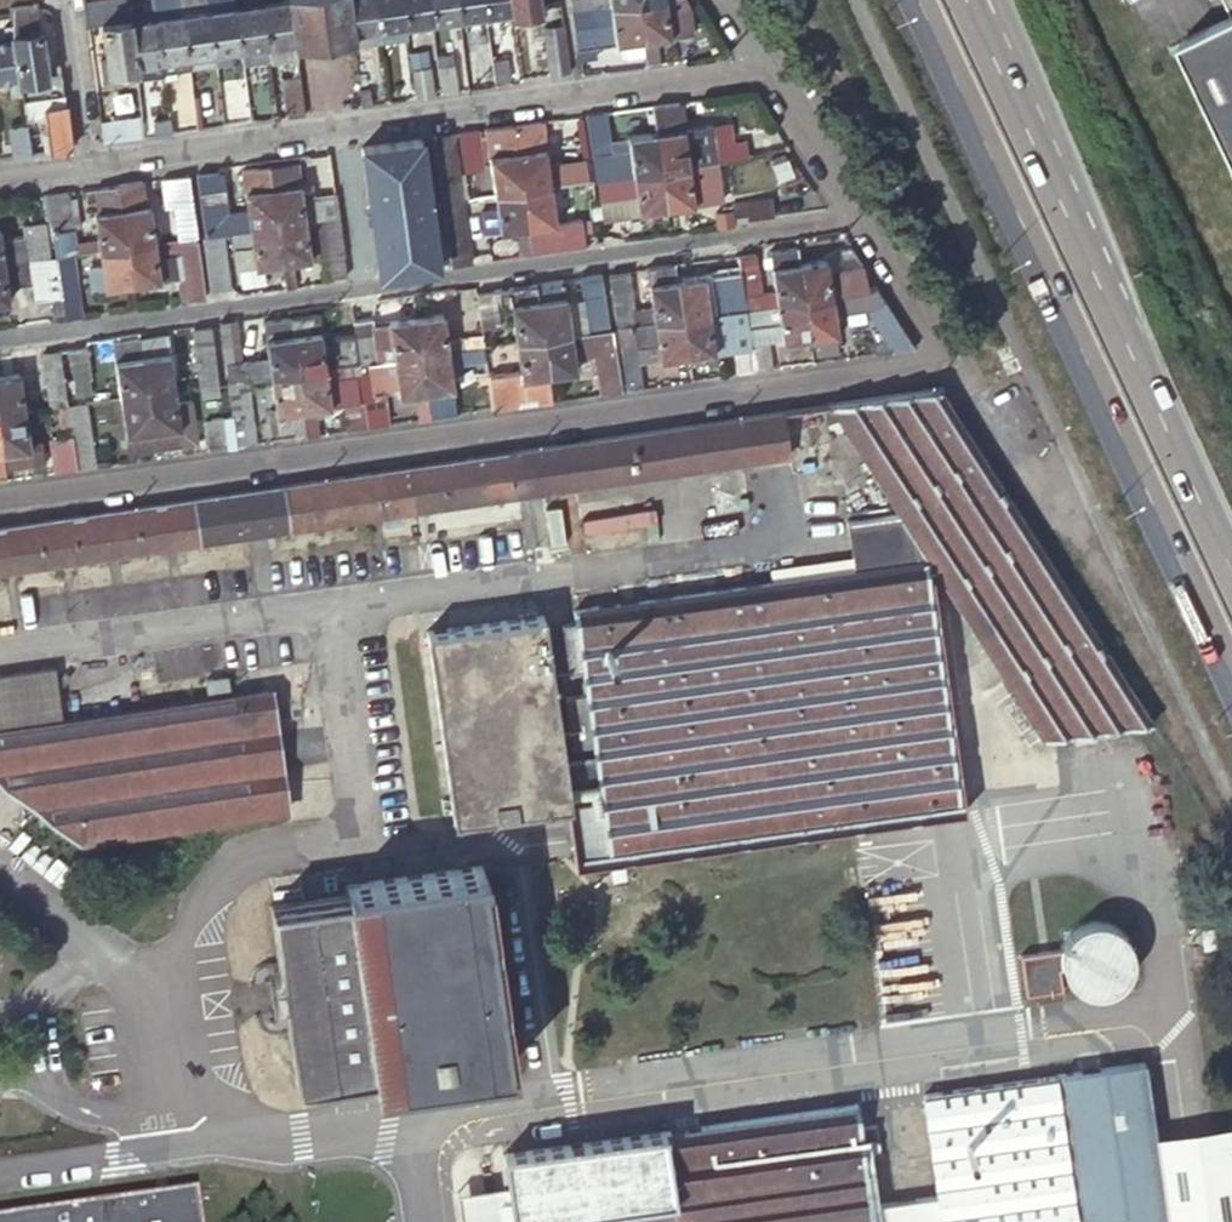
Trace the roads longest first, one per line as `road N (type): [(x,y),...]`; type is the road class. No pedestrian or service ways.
road 1 (residential): [(0,501),(919,366),(933,356)]
road 2 (residential): [(0,336),(851,217)]
road 3 (primary): [(916,0),(1231,679)]
road 4 (residential): [(89,164),(763,64)]
road 5 (primary): [(1231,558),(974,0)]
road 6 (residential): [(763,64),(851,217)]
road 7 (residential): [(89,164),(59,0)]
road 8 (residential): [(851,217),(928,332),(933,356)]

